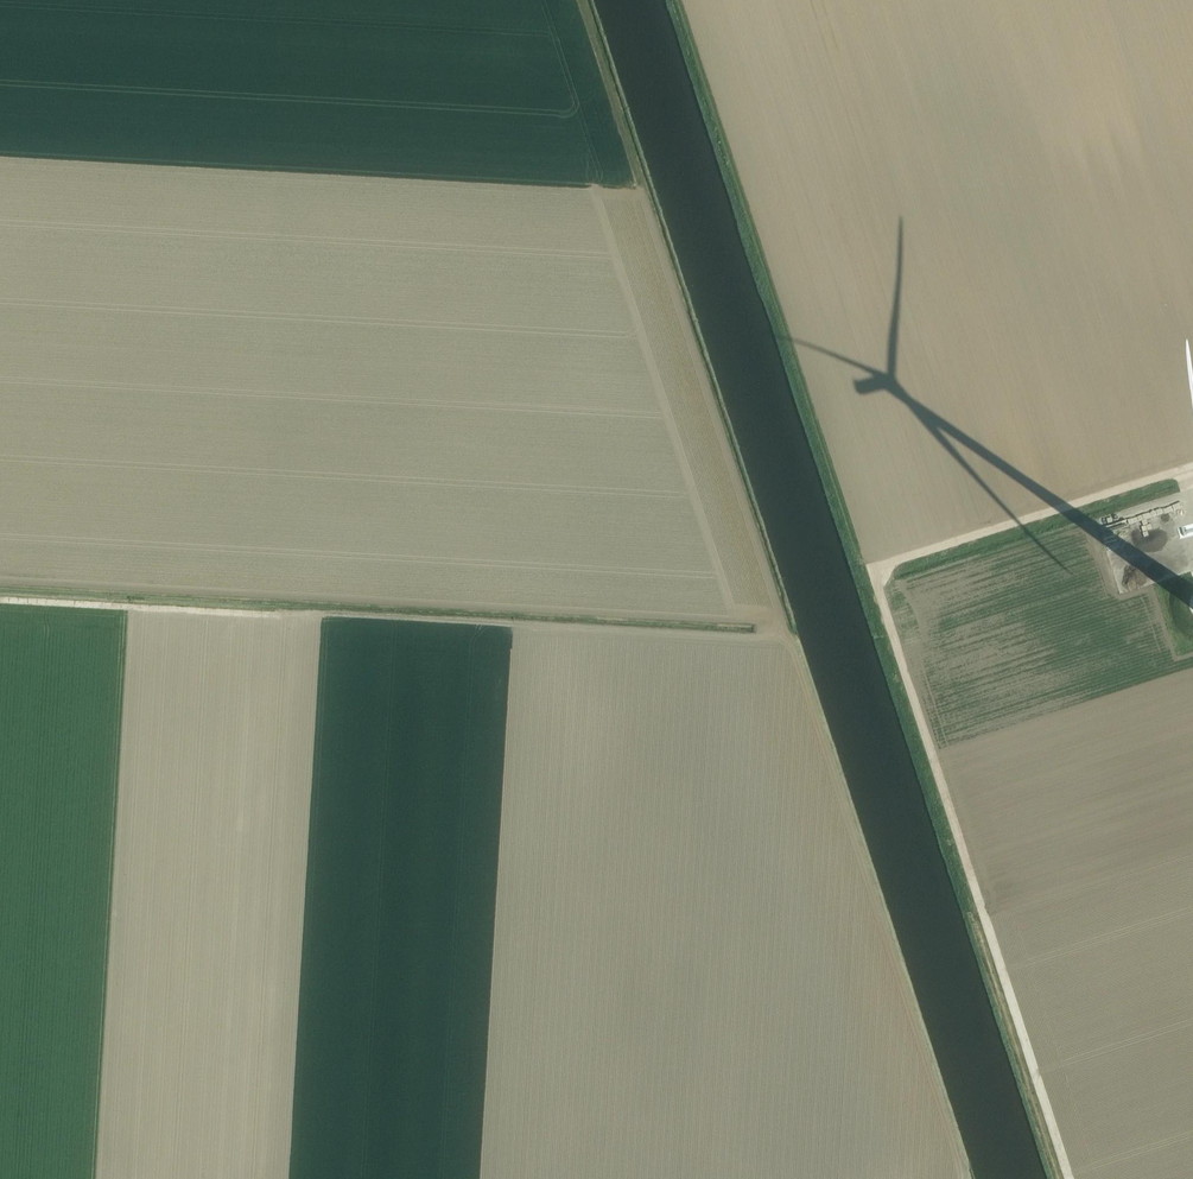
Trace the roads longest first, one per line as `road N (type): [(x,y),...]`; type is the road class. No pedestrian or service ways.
road 1 (track): [(1068,1178),(872,569),(1192,464)]

